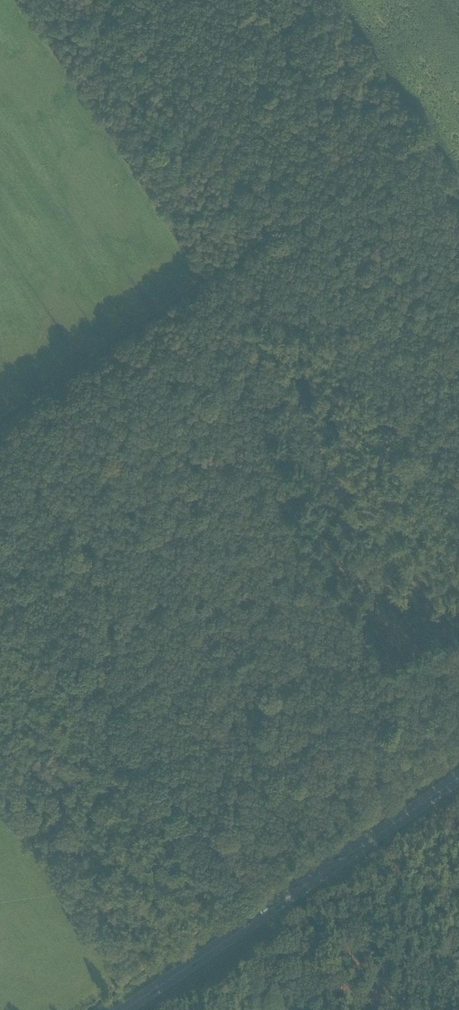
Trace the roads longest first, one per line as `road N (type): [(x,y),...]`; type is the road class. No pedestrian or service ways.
road 1 (trunk): [(271,910),(458,778)]
road 2 (trunk): [(271,910),(125,1009)]

